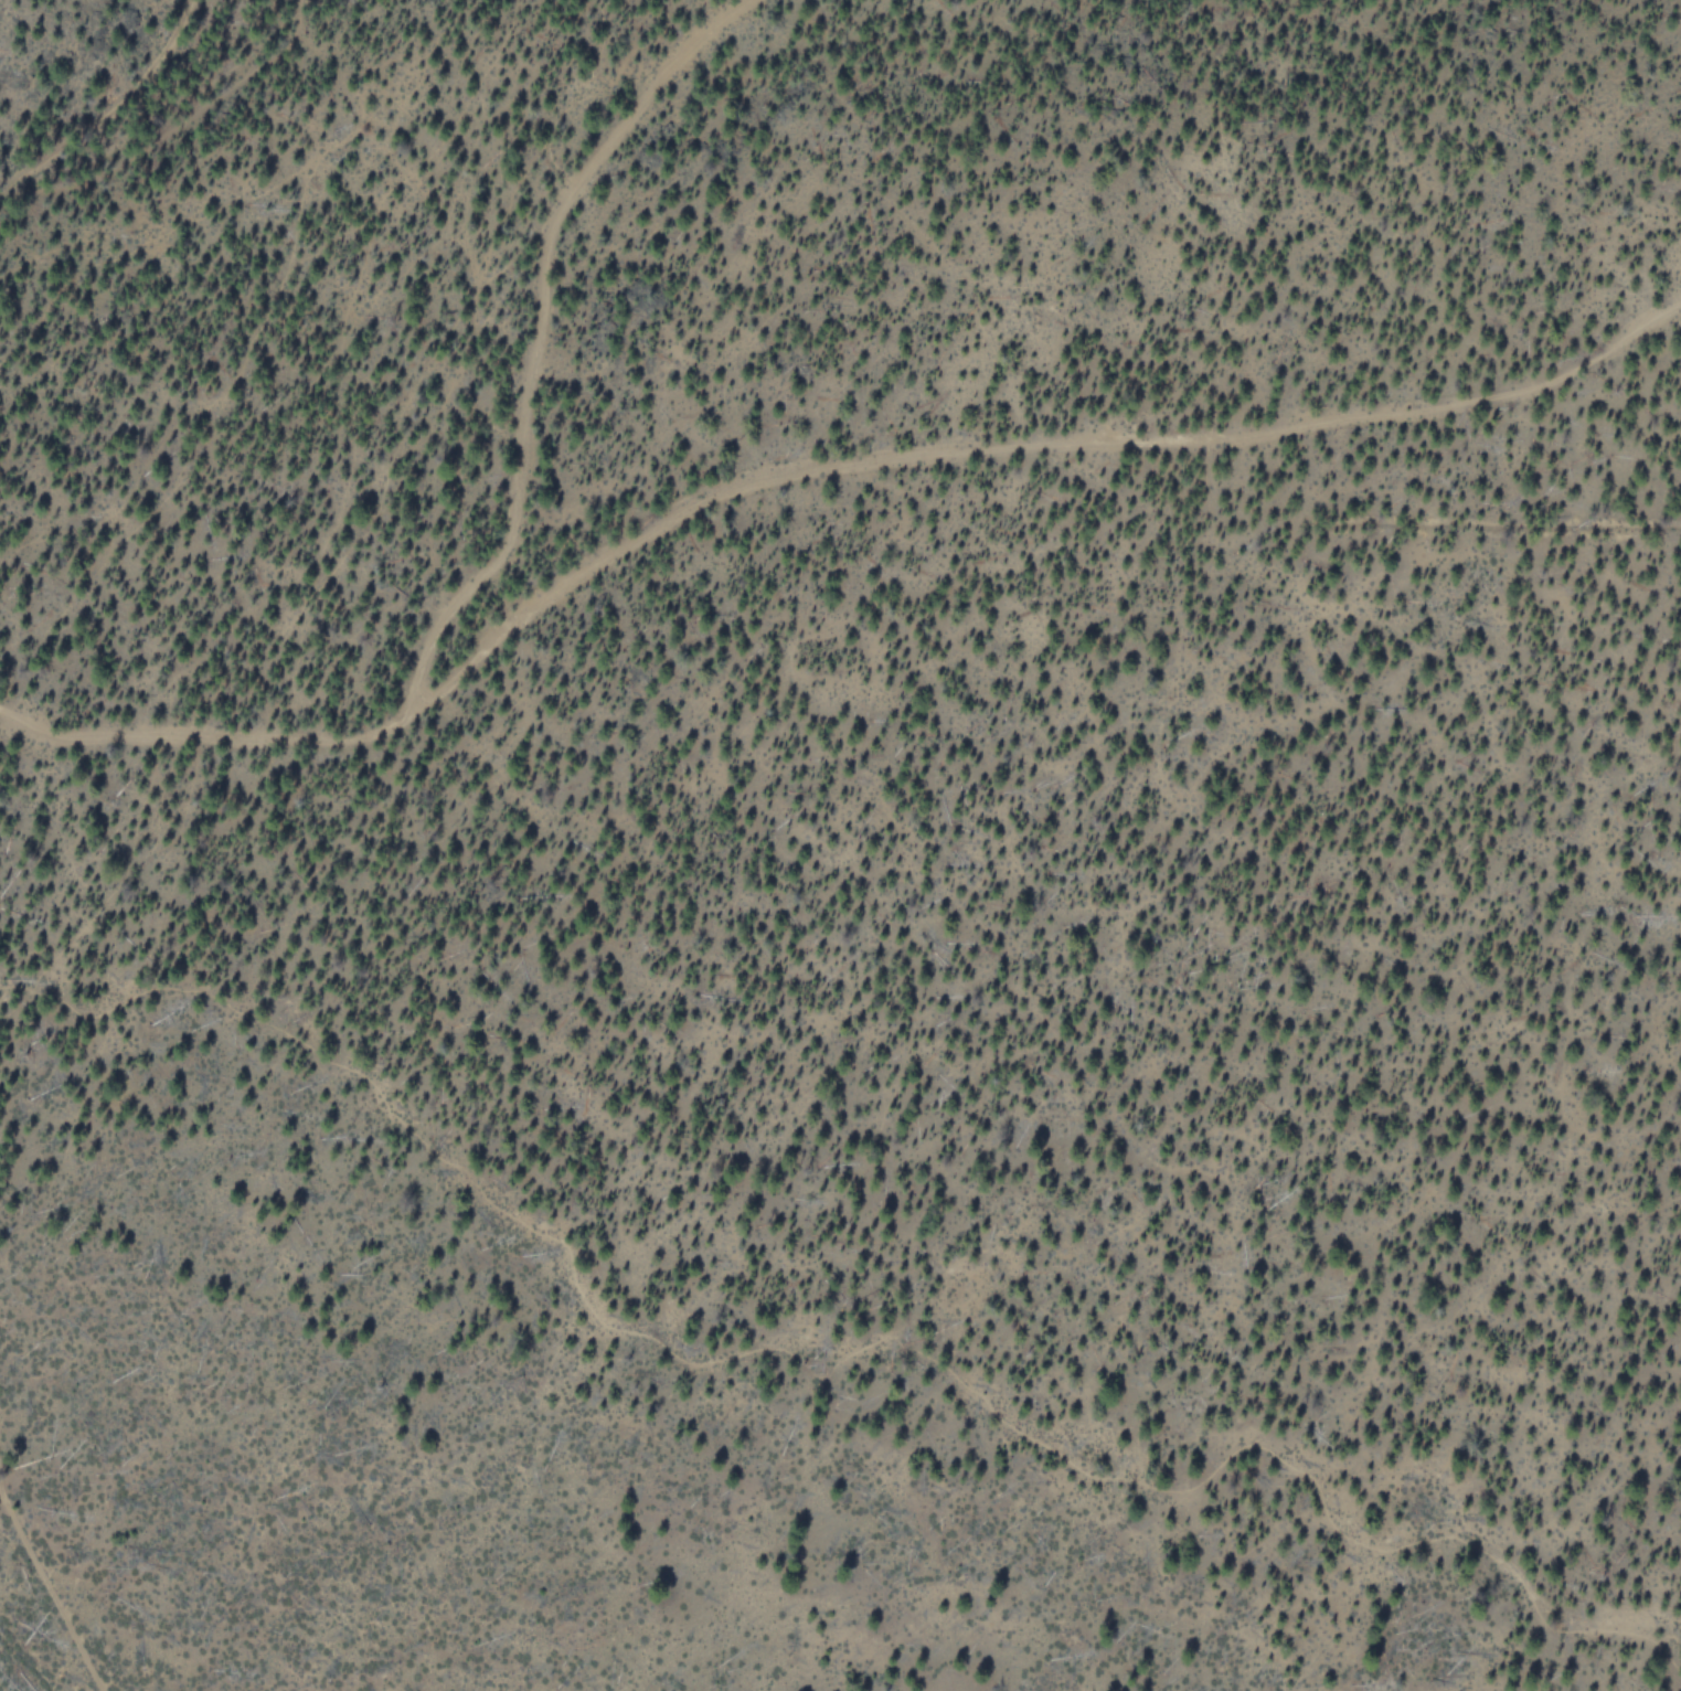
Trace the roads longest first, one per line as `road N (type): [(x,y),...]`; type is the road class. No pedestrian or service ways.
road 1 (track): [(0,716),(44,738),(73,742),(157,735),(342,744),(379,734),(443,696),(533,609),(728,493),(934,456),(1228,439),(1451,408),(1523,391),(1680,307)]
road 2 (track): [(408,716),(419,664),(503,540),(519,483),(549,237),(568,196),(702,35),(754,0)]
road 3 (track): [(100,1690),(0,1515)]

